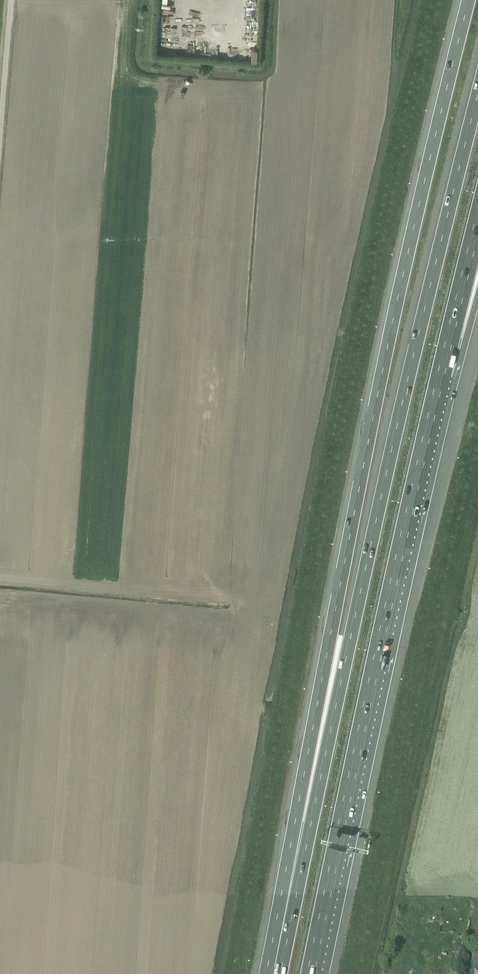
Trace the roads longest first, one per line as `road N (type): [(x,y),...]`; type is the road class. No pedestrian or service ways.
road 1 (motorway): [(468,0),(386,354),(276,963)]
road 2 (motorway): [(477,92),(276,963)]
road 3 (motorway): [(314,973),(444,377)]
road 4 (motorway): [(444,377),(477,226)]
road 5 (track): [(0,154),(12,0)]

